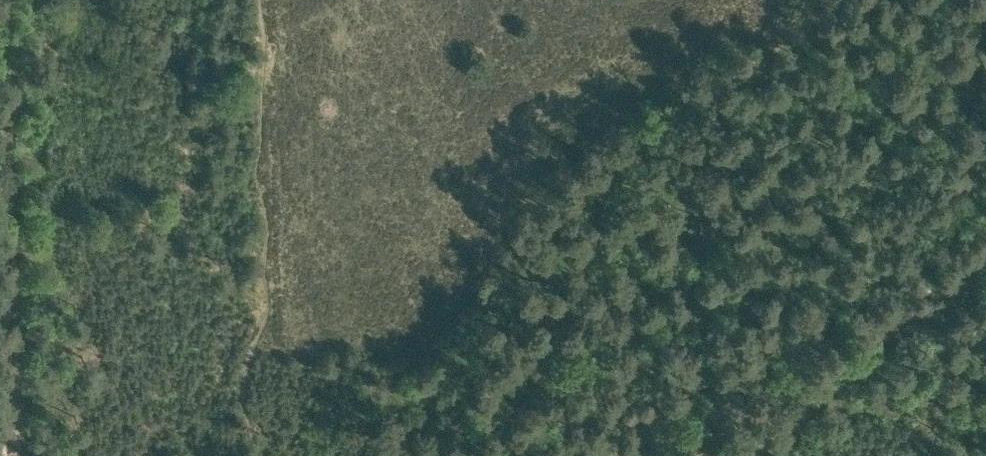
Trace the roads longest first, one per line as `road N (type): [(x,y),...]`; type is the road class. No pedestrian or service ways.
road 1 (track): [(11,455),(2,0)]
road 2 (track): [(985,255),(761,455)]

